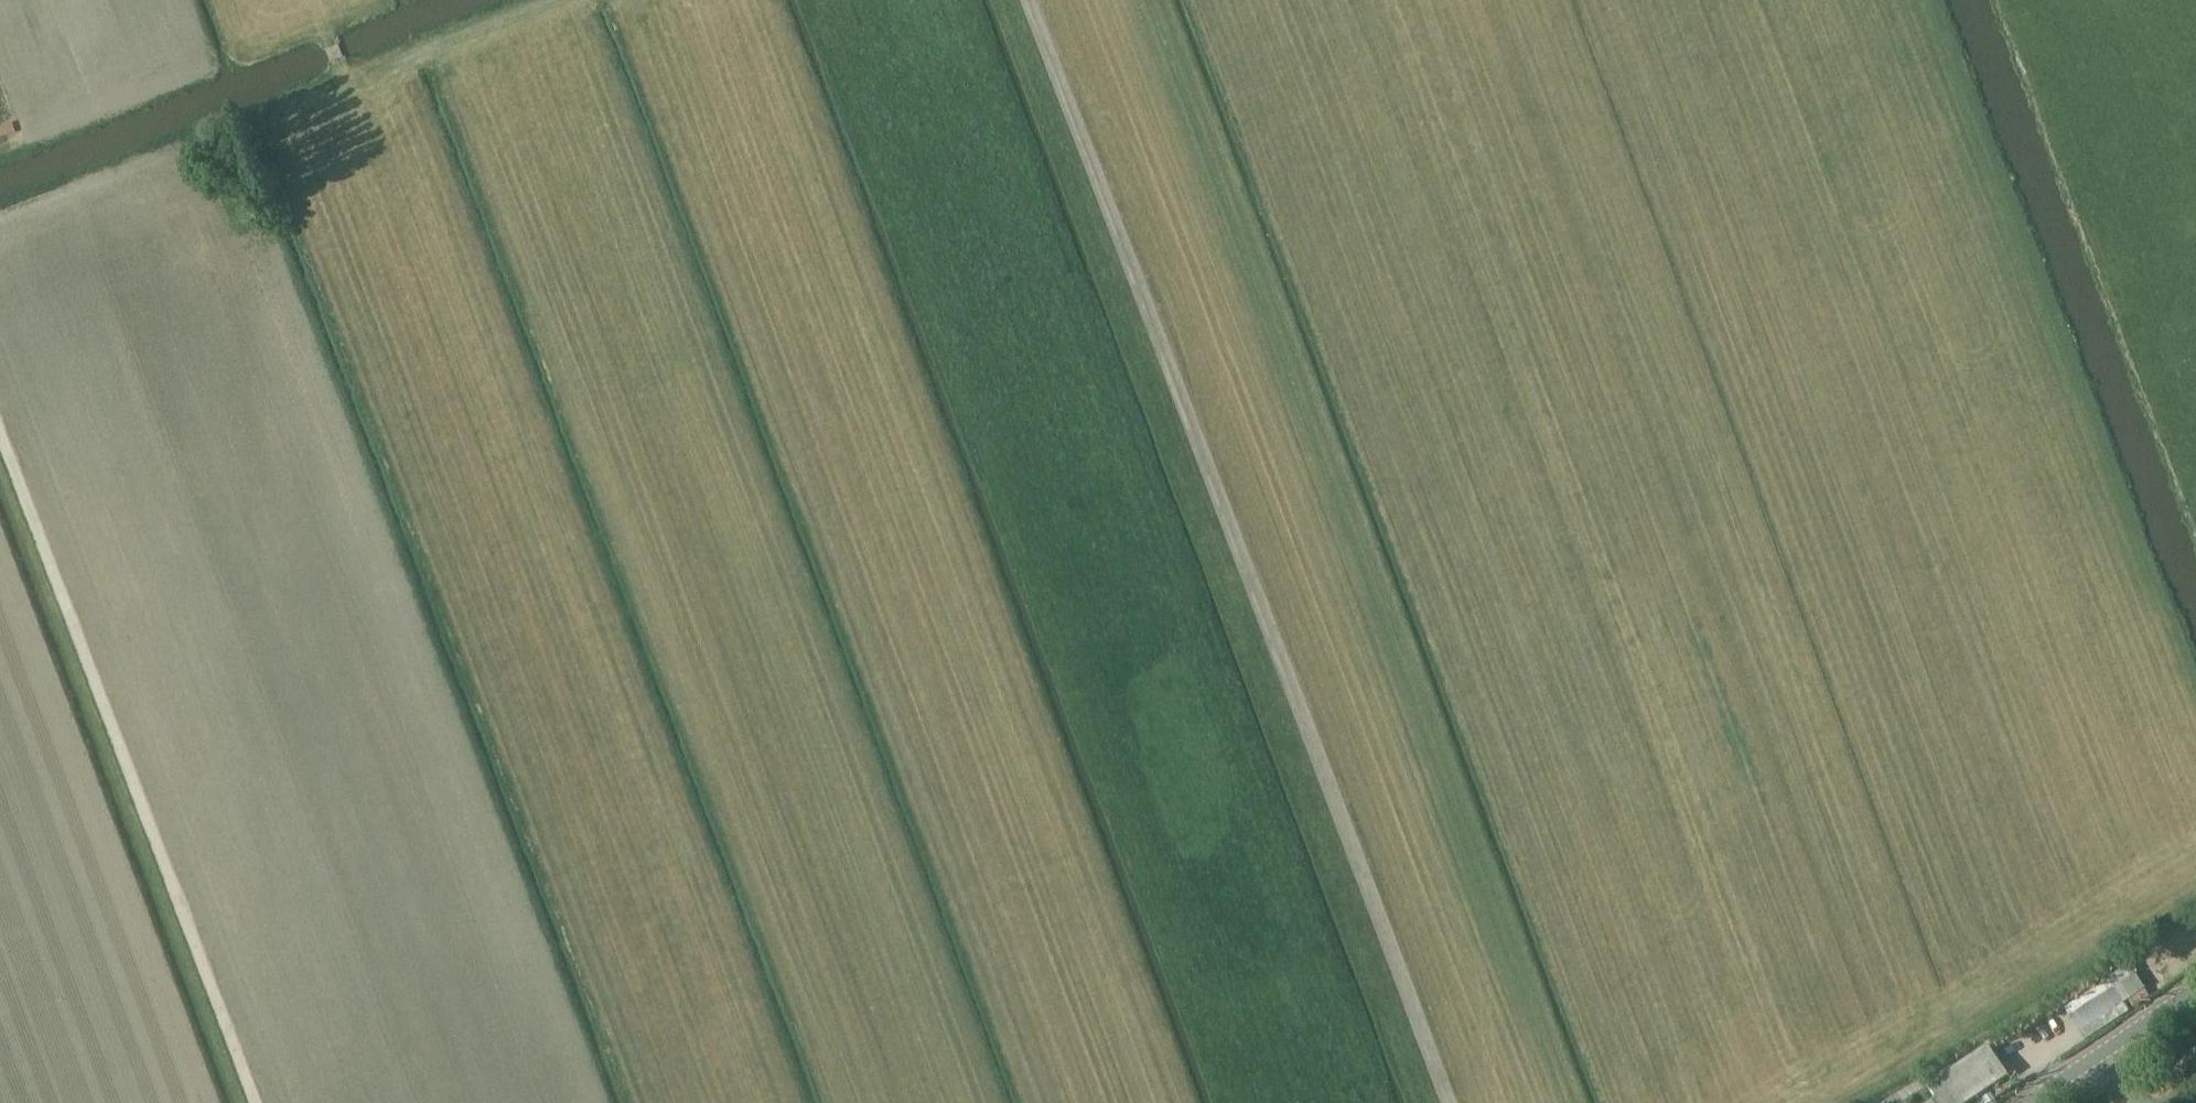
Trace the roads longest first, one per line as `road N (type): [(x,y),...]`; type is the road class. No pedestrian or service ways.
road 1 (track): [(256,1102),(0,427)]
road 2 (tertiary): [(2022,1102),(2195,987)]

